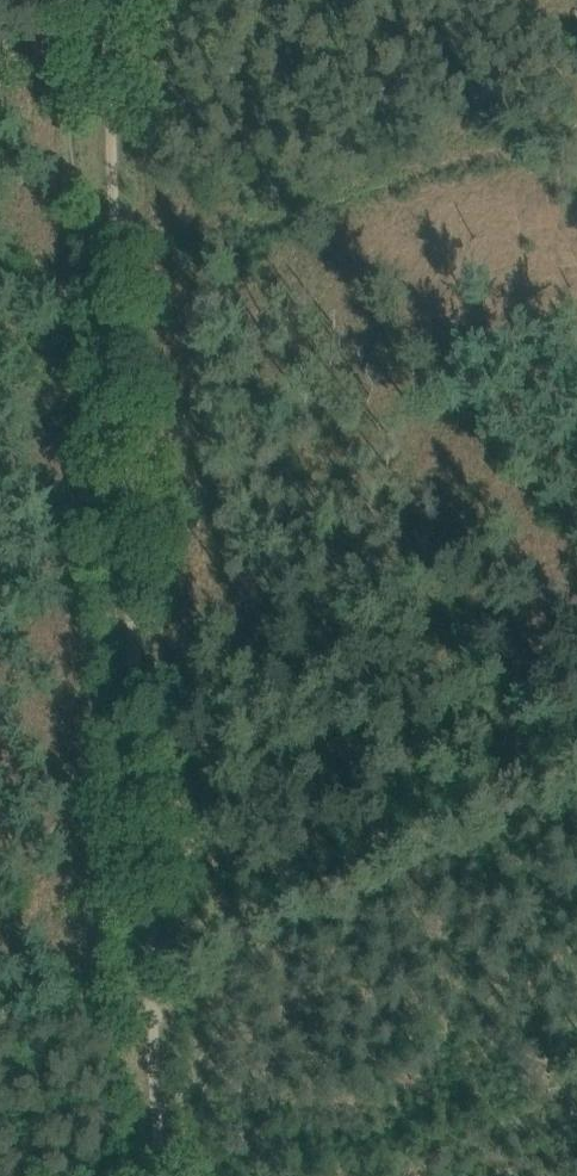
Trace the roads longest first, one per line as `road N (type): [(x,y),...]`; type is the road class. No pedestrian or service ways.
road 1 (track): [(160,1175),(120,0)]

